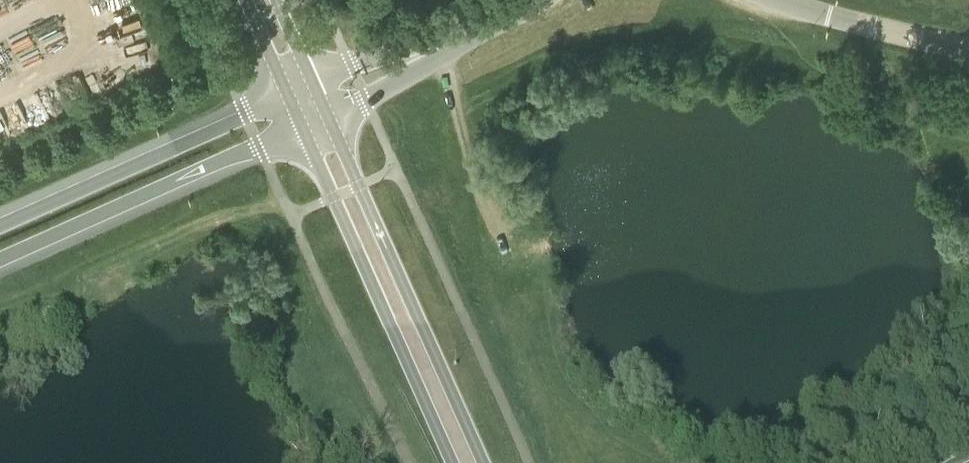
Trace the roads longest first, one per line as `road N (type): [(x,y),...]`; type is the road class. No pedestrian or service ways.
road 1 (secondary): [(465,462),(315,122)]
road 2 (primary): [(0,260),(315,122)]
road 3 (primary): [(301,91),(0,227)]
road 4 (unclassified): [(782,0),(968,54)]
road 5 (unclassified): [(315,122),(366,102),(463,36)]
road 6 (unclassified): [(463,36),(388,54),(301,91)]

